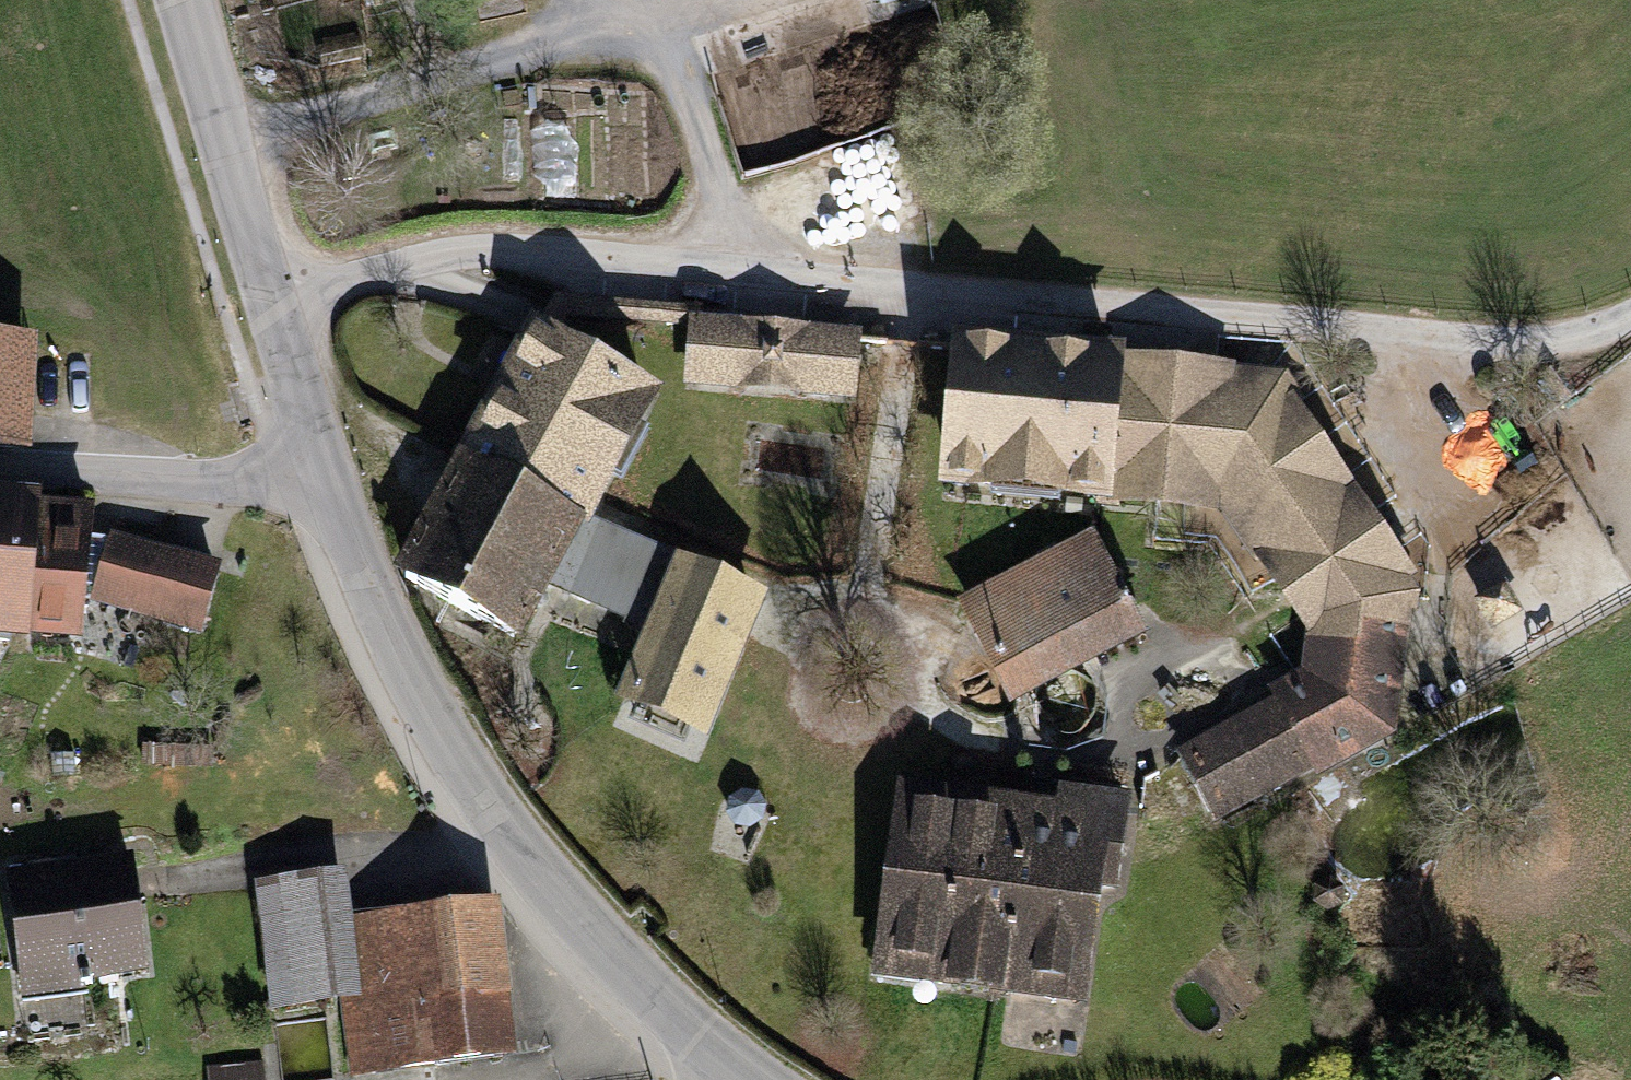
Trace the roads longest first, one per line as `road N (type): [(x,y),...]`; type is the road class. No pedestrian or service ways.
road 1 (track): [(1630,312),(1560,333),(1464,338),(513,249),(420,258),(267,298)]
road 2 (unclassified): [(326,484),(400,665),(472,786),(599,942),(748,1078)]
road 3 (unclassified): [(179,0),(326,484)]
road 4 (track): [(222,147),(639,18)]
road 5 (track): [(911,285),(860,649)]
road 6 (unclassified): [(0,472),(326,484)]
road 7 (track): [(737,269),(685,67),(667,38),(615,0)]
road 8 (track): [(893,687),(968,736),(1012,741),(1062,761),(1128,731)]
road 9 (track): [(893,687),(881,659),(853,648),(825,660),(814,688),(826,716),(844,726),(874,721),(892,697)]
road 10 (track): [(1428,334),(1444,539)]
road 11 (track): [(1122,713),(1143,741),(1170,736),(1181,721),(1176,694),(1160,683),(1133,689),(1123,704)]

